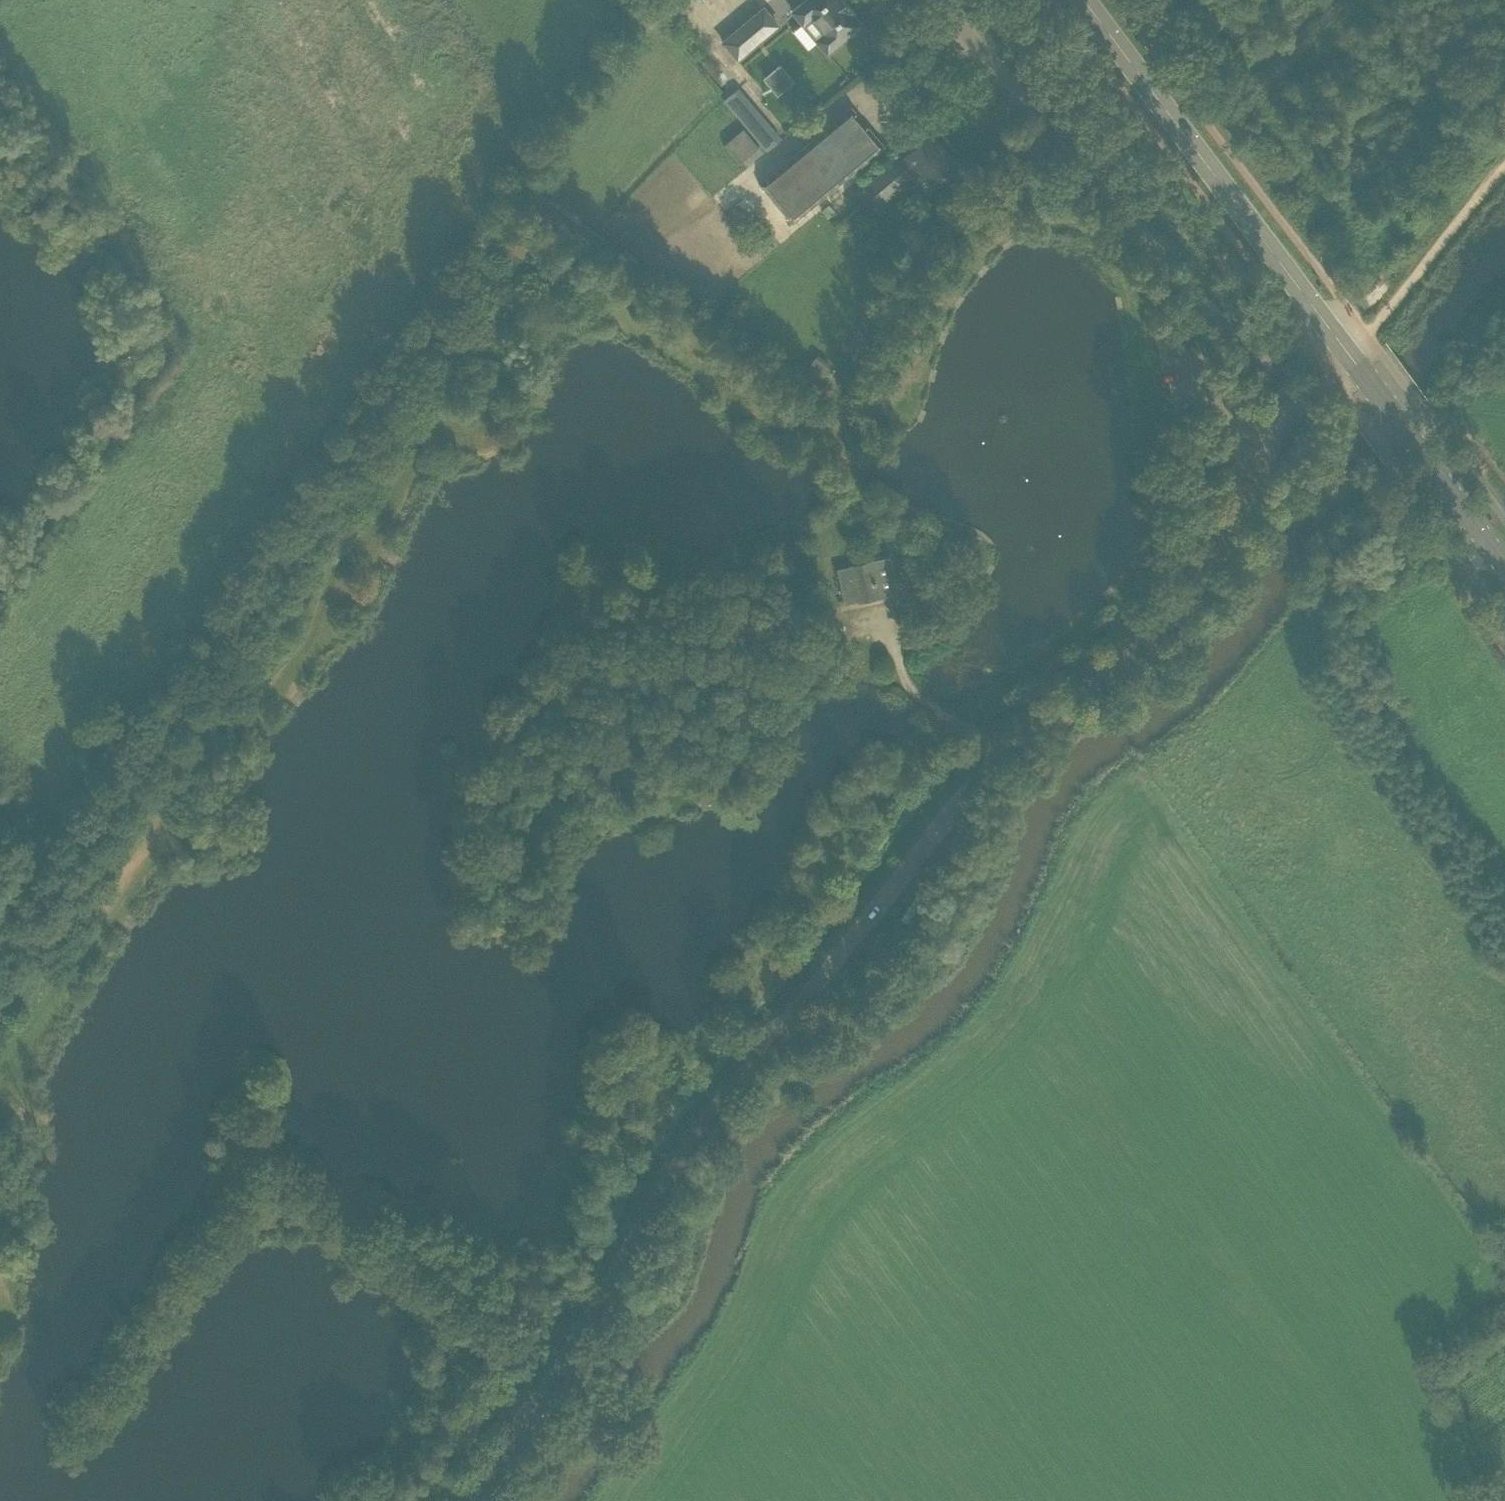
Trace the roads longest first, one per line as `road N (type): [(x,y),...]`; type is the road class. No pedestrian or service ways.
road 1 (unclassified): [(1324,321),(1268,349),(1239,344),(948,0)]
road 2 (secondary): [(1324,321),(1086,0)]
road 3 (secondary): [(1504,568),(1349,355)]
road 4 (track): [(1504,167),(1365,335)]

